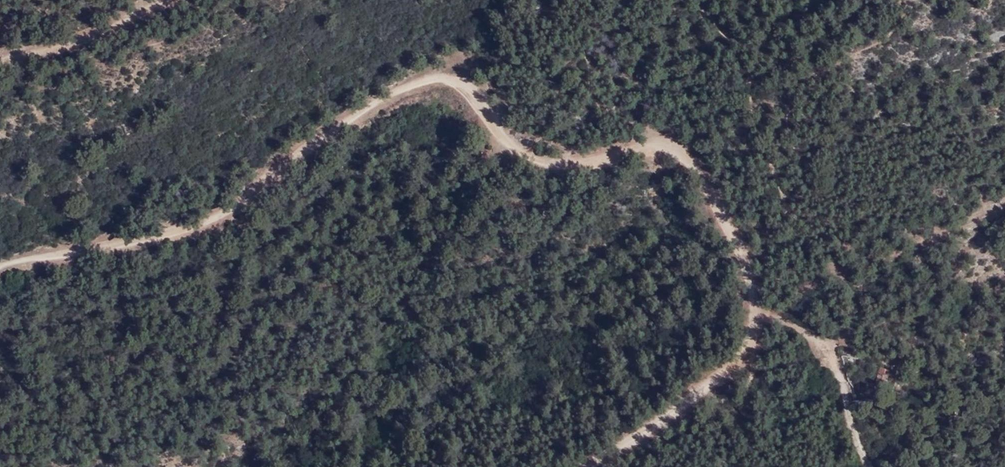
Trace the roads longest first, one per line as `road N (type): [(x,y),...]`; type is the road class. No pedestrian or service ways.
road 1 (track): [(0,269),(191,230),(395,99),(429,85),(460,81),(535,160),(577,165),(639,147),(679,151),(699,173),(750,273),(758,310),(751,341),(726,373),(589,466)]
road 2 (track): [(772,318),(1004,210)]
road 3 (track): [(758,310),(837,345),(848,411),(869,466)]
road 4 (track): [(165,0),(61,47),(0,58)]

